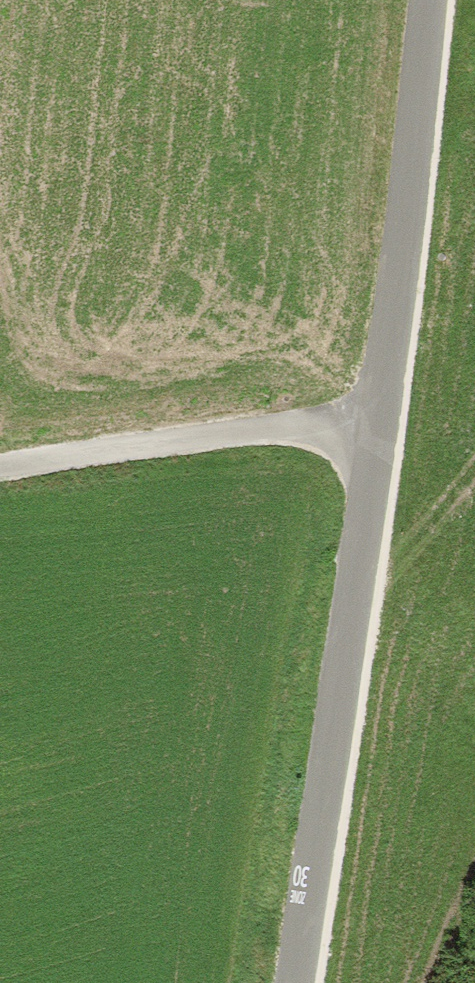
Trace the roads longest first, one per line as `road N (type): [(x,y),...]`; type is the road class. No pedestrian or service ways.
road 1 (unclassified): [(424,0),(330,750)]
road 2 (track): [(0,471),(206,438),(374,433)]
road 3 (residential): [(330,750),(299,982)]
road 4 (track): [(352,594),(424,534),(474,474)]

